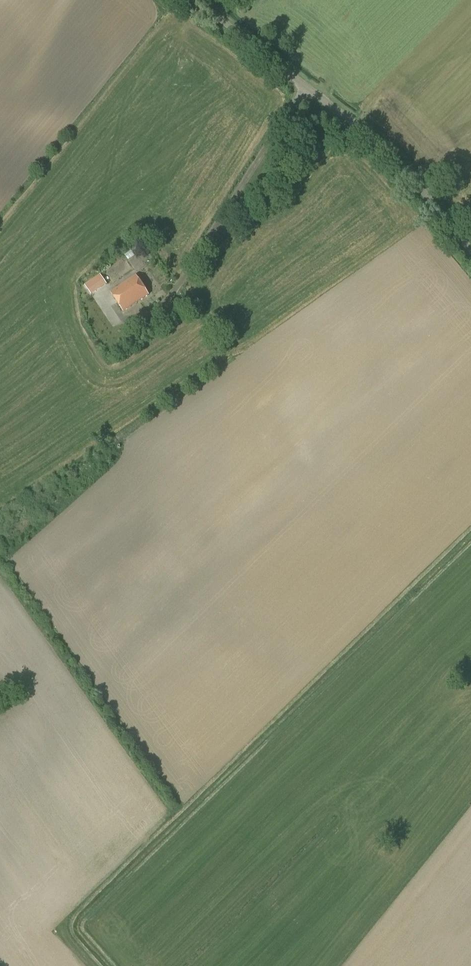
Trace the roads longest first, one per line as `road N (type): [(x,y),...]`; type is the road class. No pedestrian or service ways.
road 1 (unclassified): [(470,248),(390,154),(196,0)]

